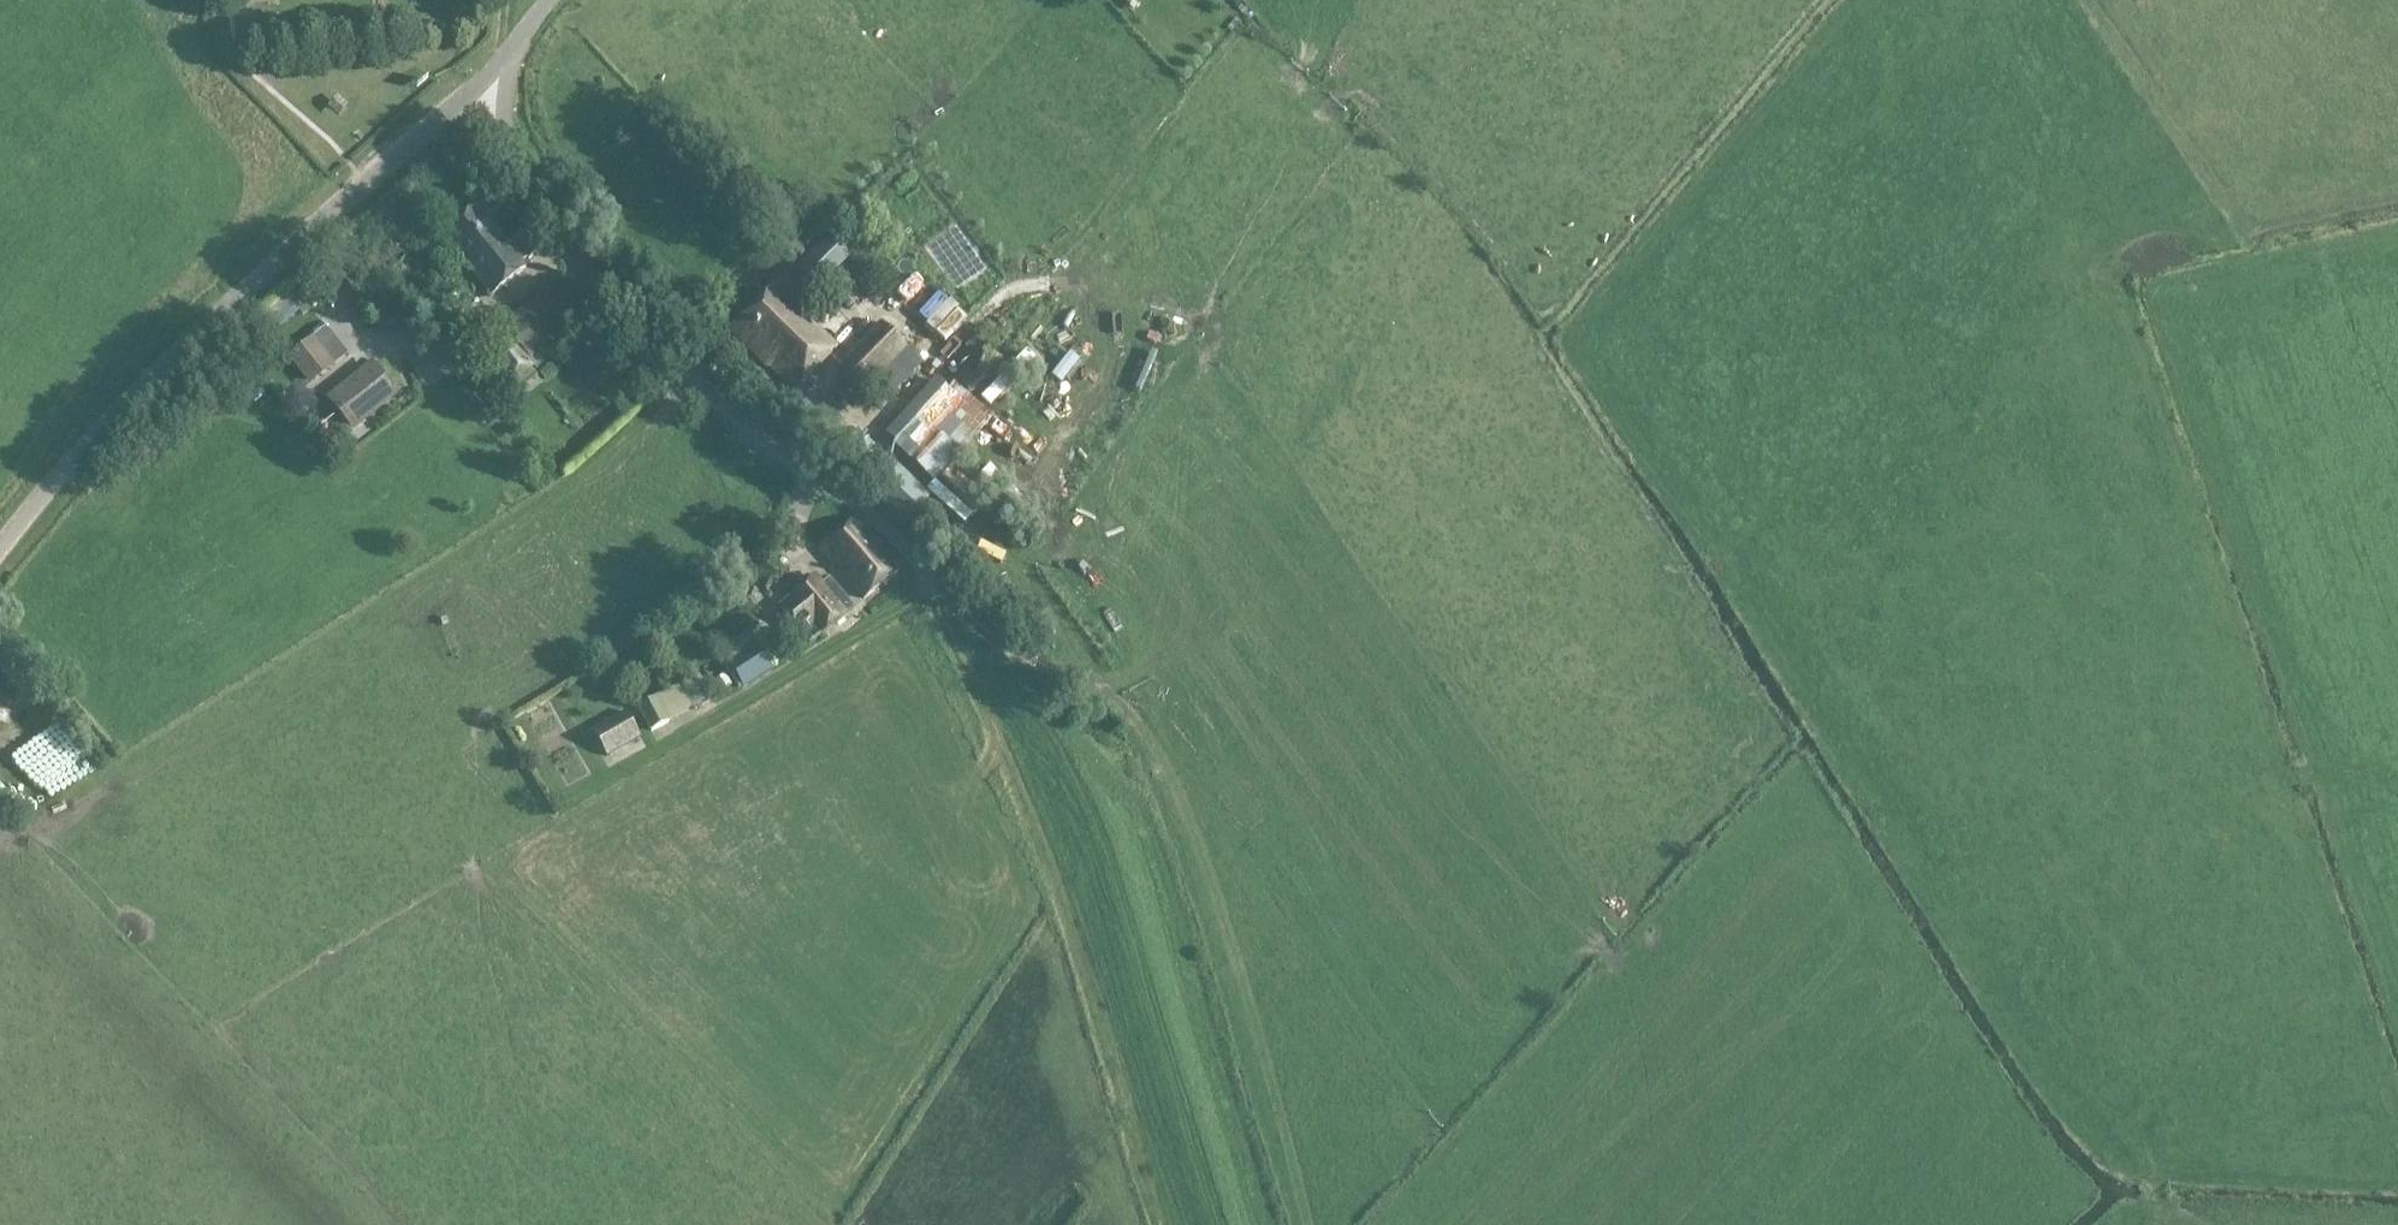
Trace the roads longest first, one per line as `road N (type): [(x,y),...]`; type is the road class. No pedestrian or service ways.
road 1 (track): [(934,595),(1071,928),(1159,1224)]
road 2 (unclassified): [(934,595),(891,529),(641,330),(536,196),(502,139)]
road 3 (unclassified): [(0,556),(144,385),(438,122)]

